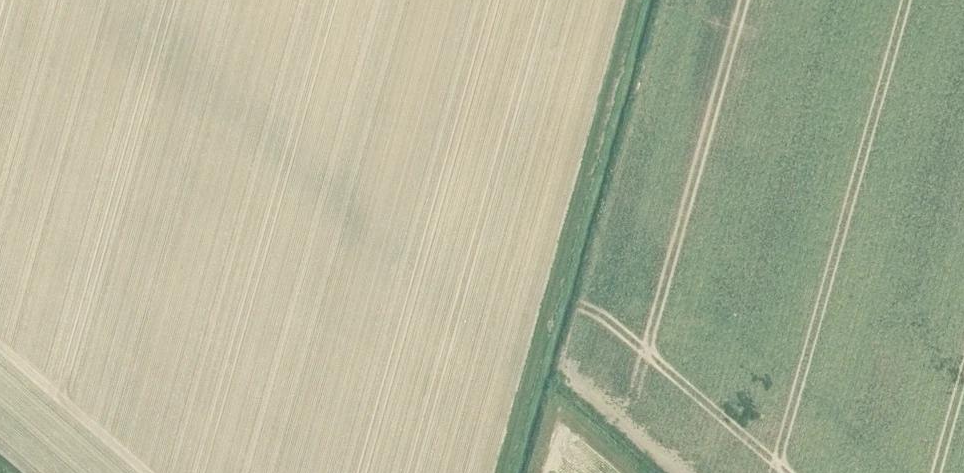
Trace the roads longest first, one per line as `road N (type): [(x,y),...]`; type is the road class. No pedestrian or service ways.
road 1 (track): [(636,0),(501,472)]

